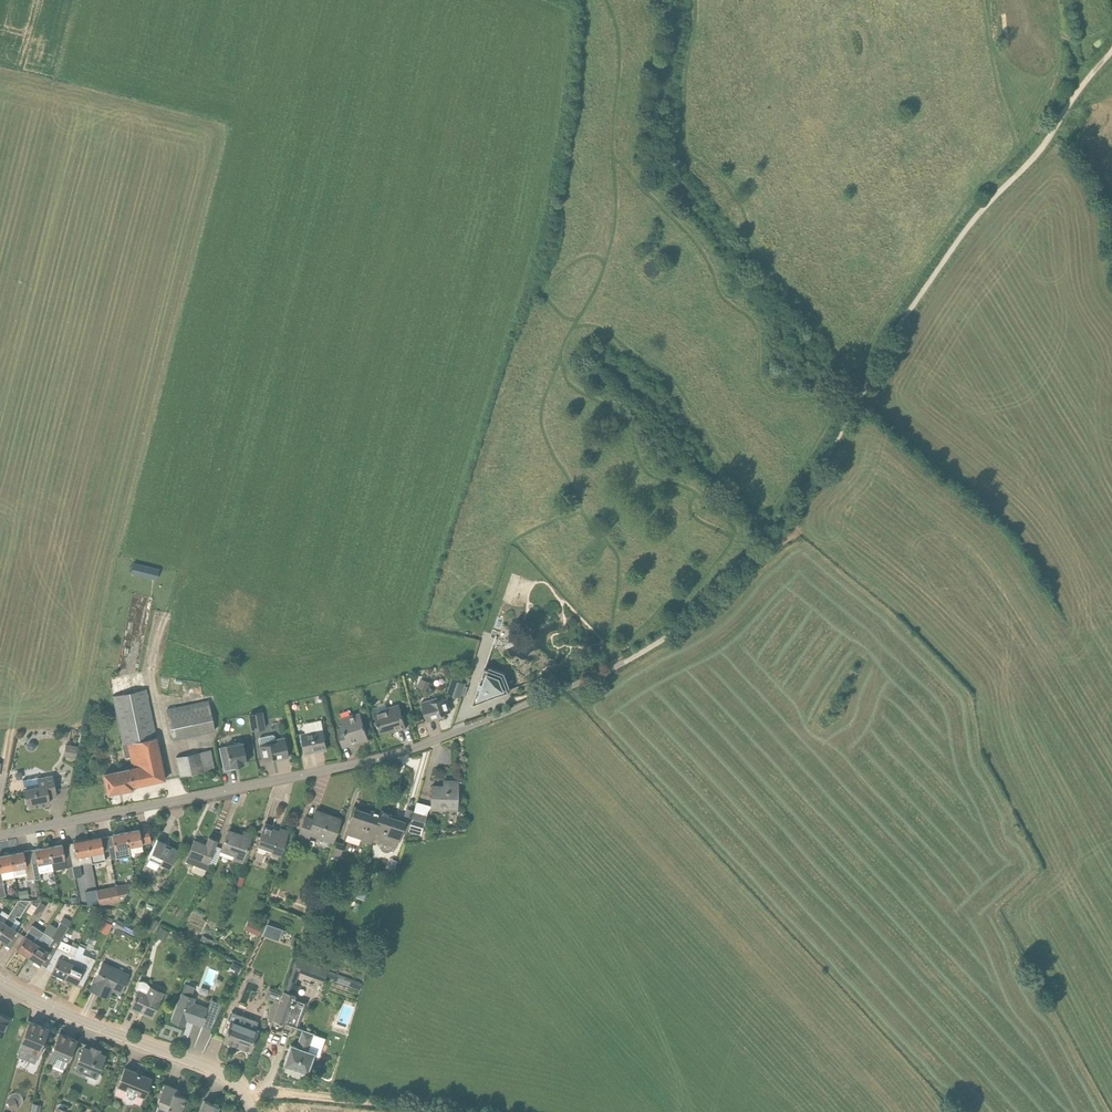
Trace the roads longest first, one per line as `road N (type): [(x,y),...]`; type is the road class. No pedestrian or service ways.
road 1 (unclassified): [(534,701),(690,624),(764,556),(902,322),(1111,50)]
road 2 (residential): [(0,836),(387,756),(534,701)]
road 3 (tertiary): [(252,1111),(241,1089),(217,1072),(0,981)]
road 4 (track): [(246,1096),(452,1111)]

